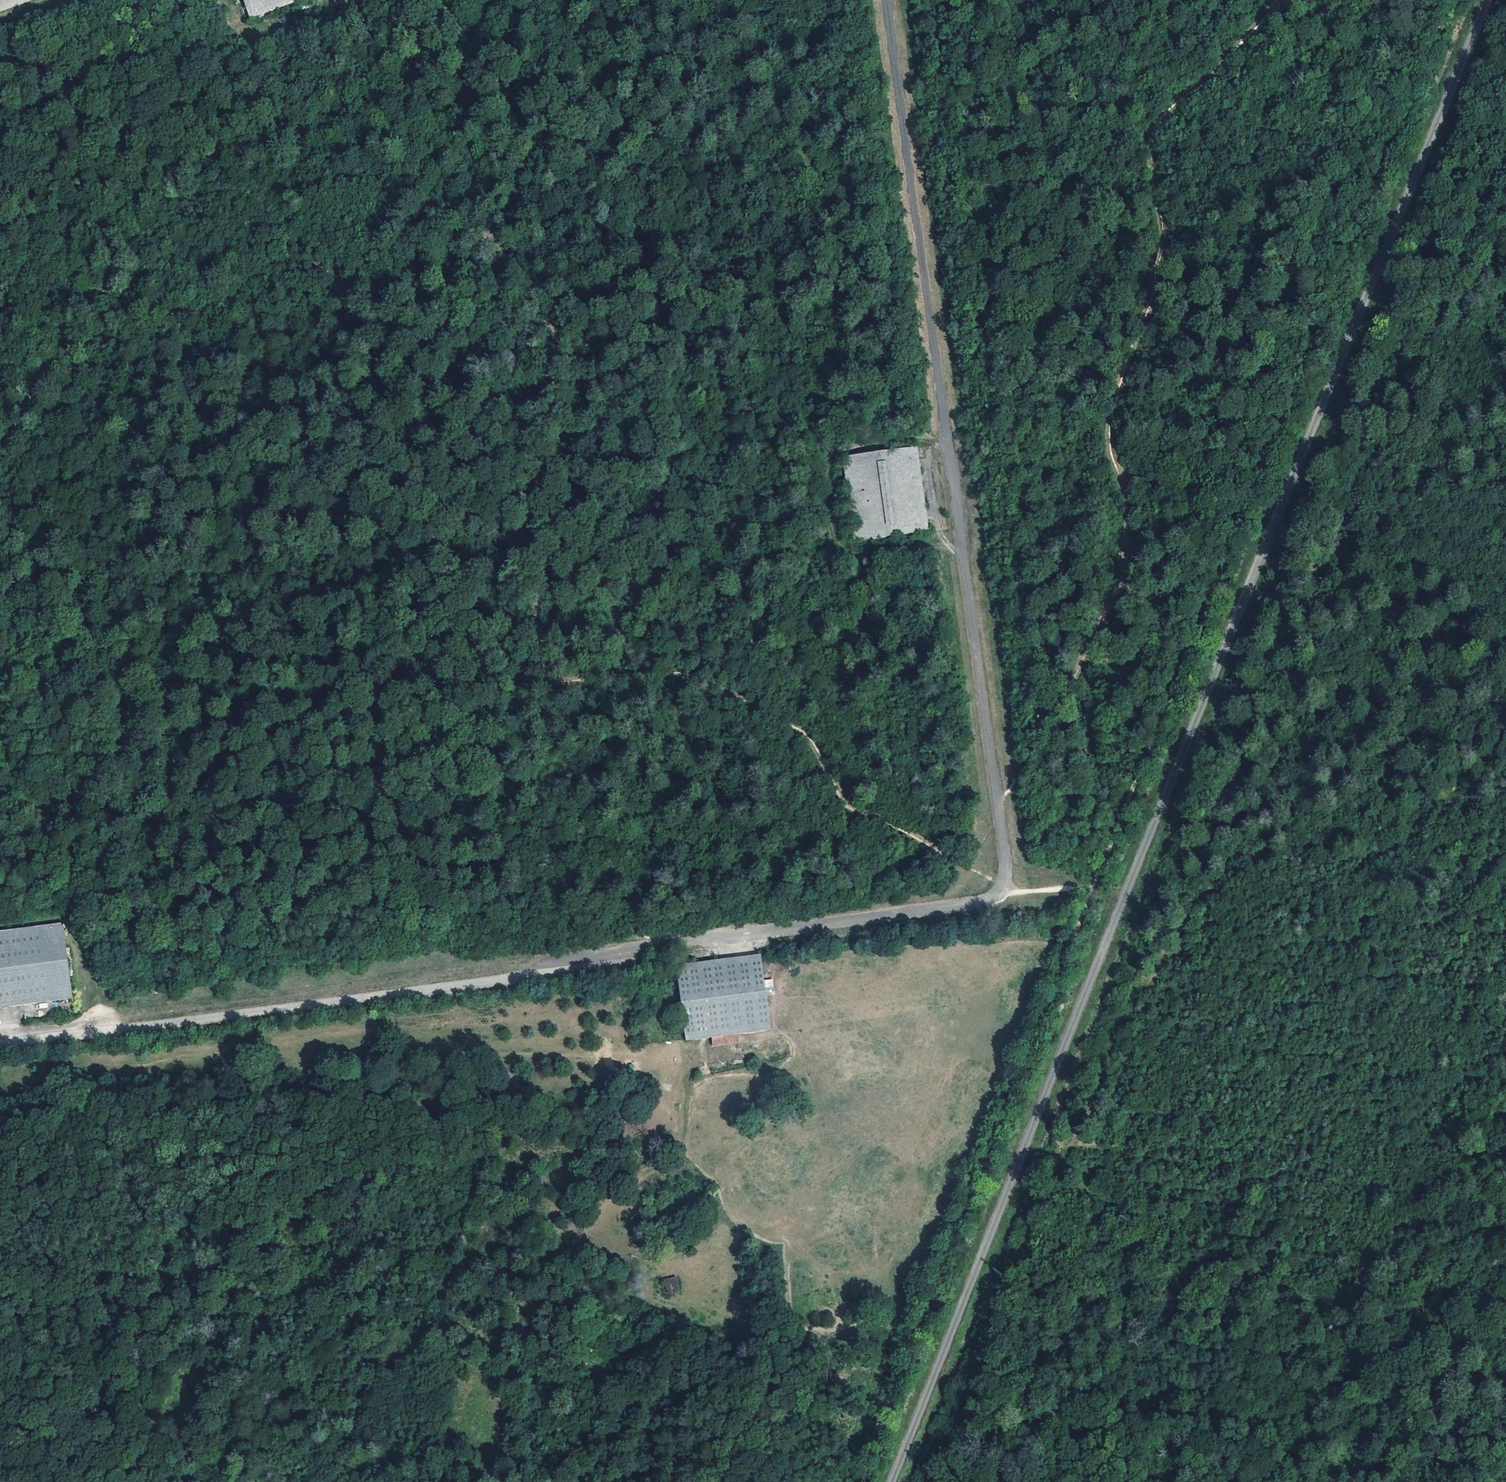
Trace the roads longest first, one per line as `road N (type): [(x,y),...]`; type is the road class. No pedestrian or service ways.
road 1 (unclassified): [(0,1039),(534,972),(711,936),(979,902),(1002,885),(886,0)]
road 2 (unclassified): [(1489,0),(892,1481)]

